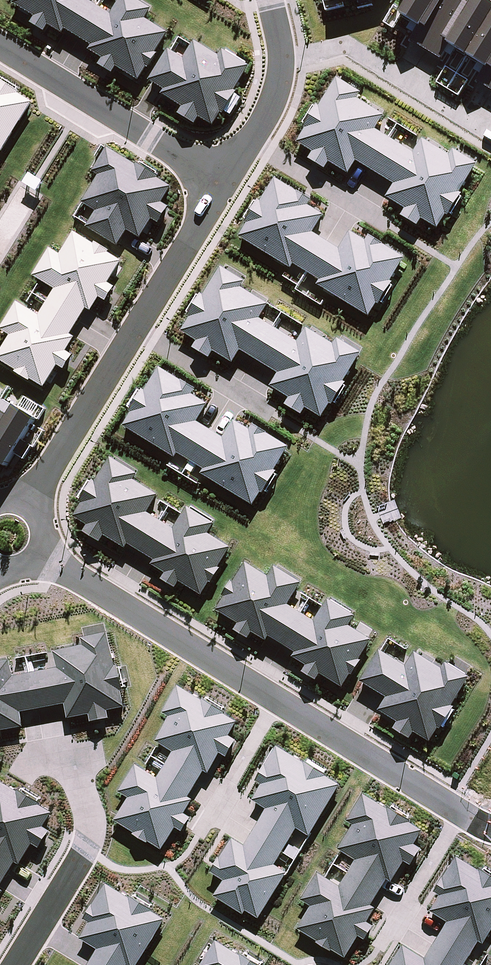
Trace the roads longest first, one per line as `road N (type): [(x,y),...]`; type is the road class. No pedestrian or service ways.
road 1 (residential): [(38,553),(490,829)]
road 2 (residential): [(0,39),(223,176)]
road 3 (residential): [(130,327),(26,505)]
road 4 (residential): [(223,176),(130,327)]
road 5 (residential): [(130,327),(273,414)]
road 6 (residential): [(249,140),(389,226)]
road 7 (residential): [(85,823),(77,858),(9,964)]
road 8 (residential): [(268,0),(279,76),(249,140)]

